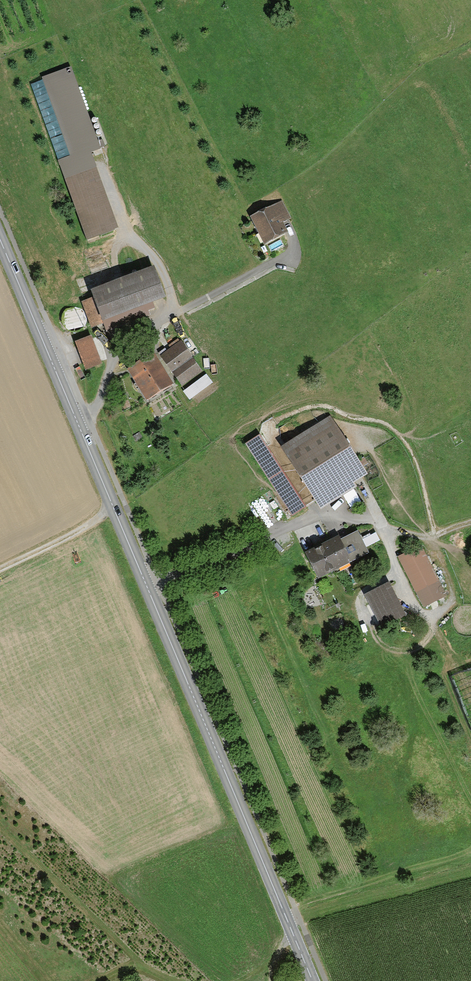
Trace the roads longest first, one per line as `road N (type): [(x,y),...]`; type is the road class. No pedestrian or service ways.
road 1 (secondary): [(0,241),(313,980)]
road 2 (track): [(0,570),(89,525),(112,503)]

